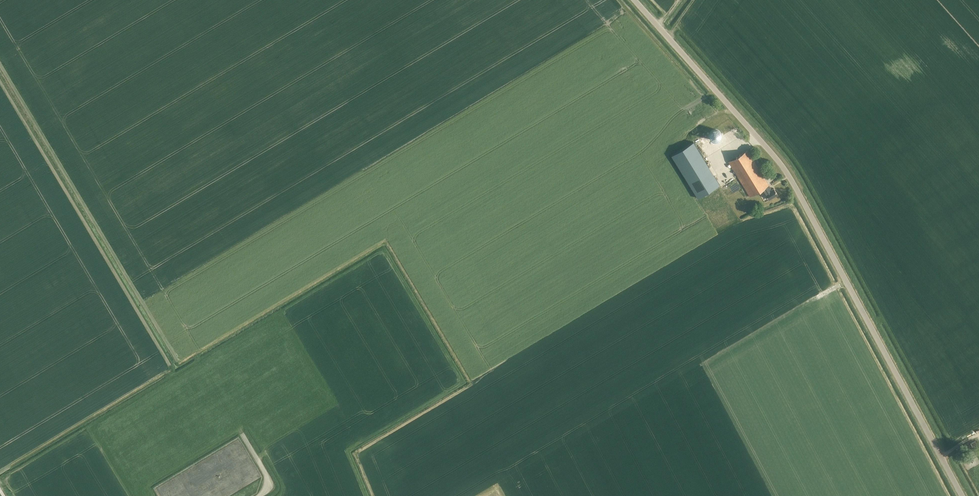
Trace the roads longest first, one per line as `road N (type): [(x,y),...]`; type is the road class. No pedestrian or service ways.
road 1 (tertiary): [(960,495),(785,174),(632,0)]

